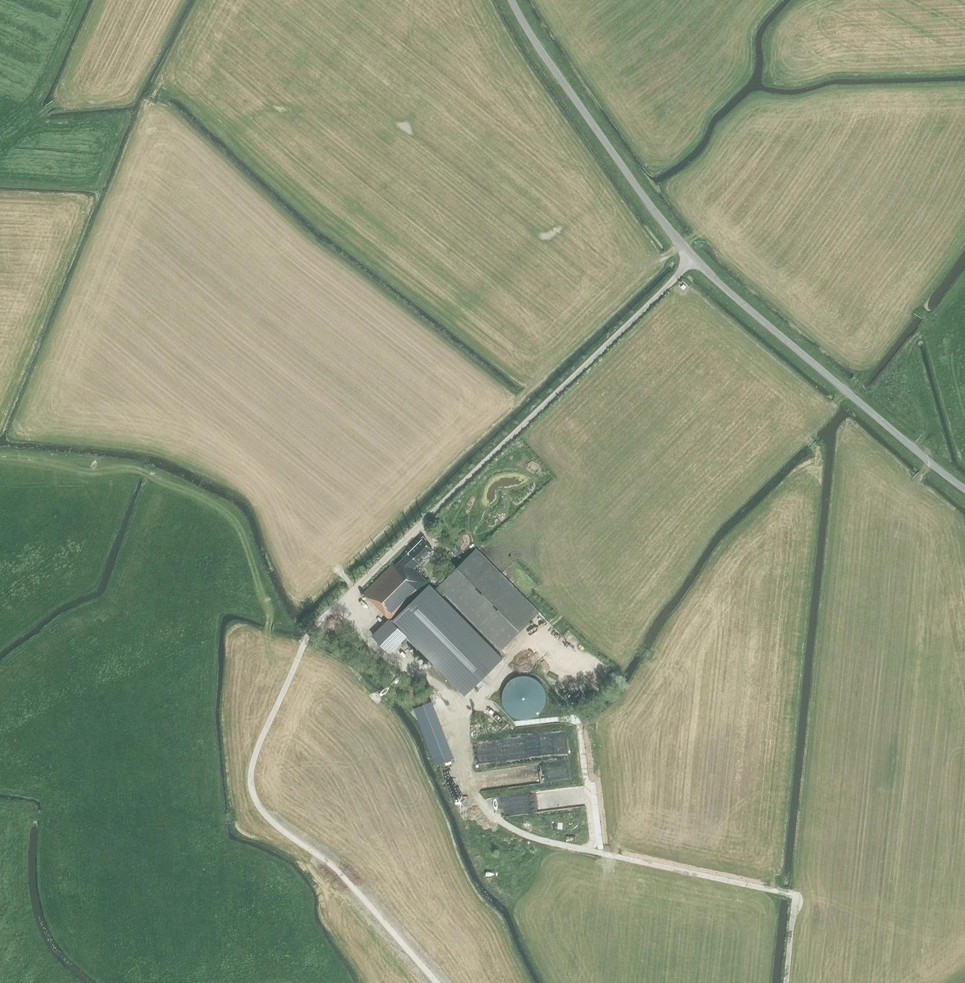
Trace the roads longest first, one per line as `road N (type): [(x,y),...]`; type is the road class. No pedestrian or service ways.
road 1 (unclassified): [(964,489),(694,259),(511,0)]
road 2 (track): [(509,659),(462,705),(468,766),(485,805),(545,841),(795,895),(787,982)]
road 3 (track): [(594,852),(578,717),(517,724)]
road 4 (track): [(462,705),(386,655),(335,605)]

